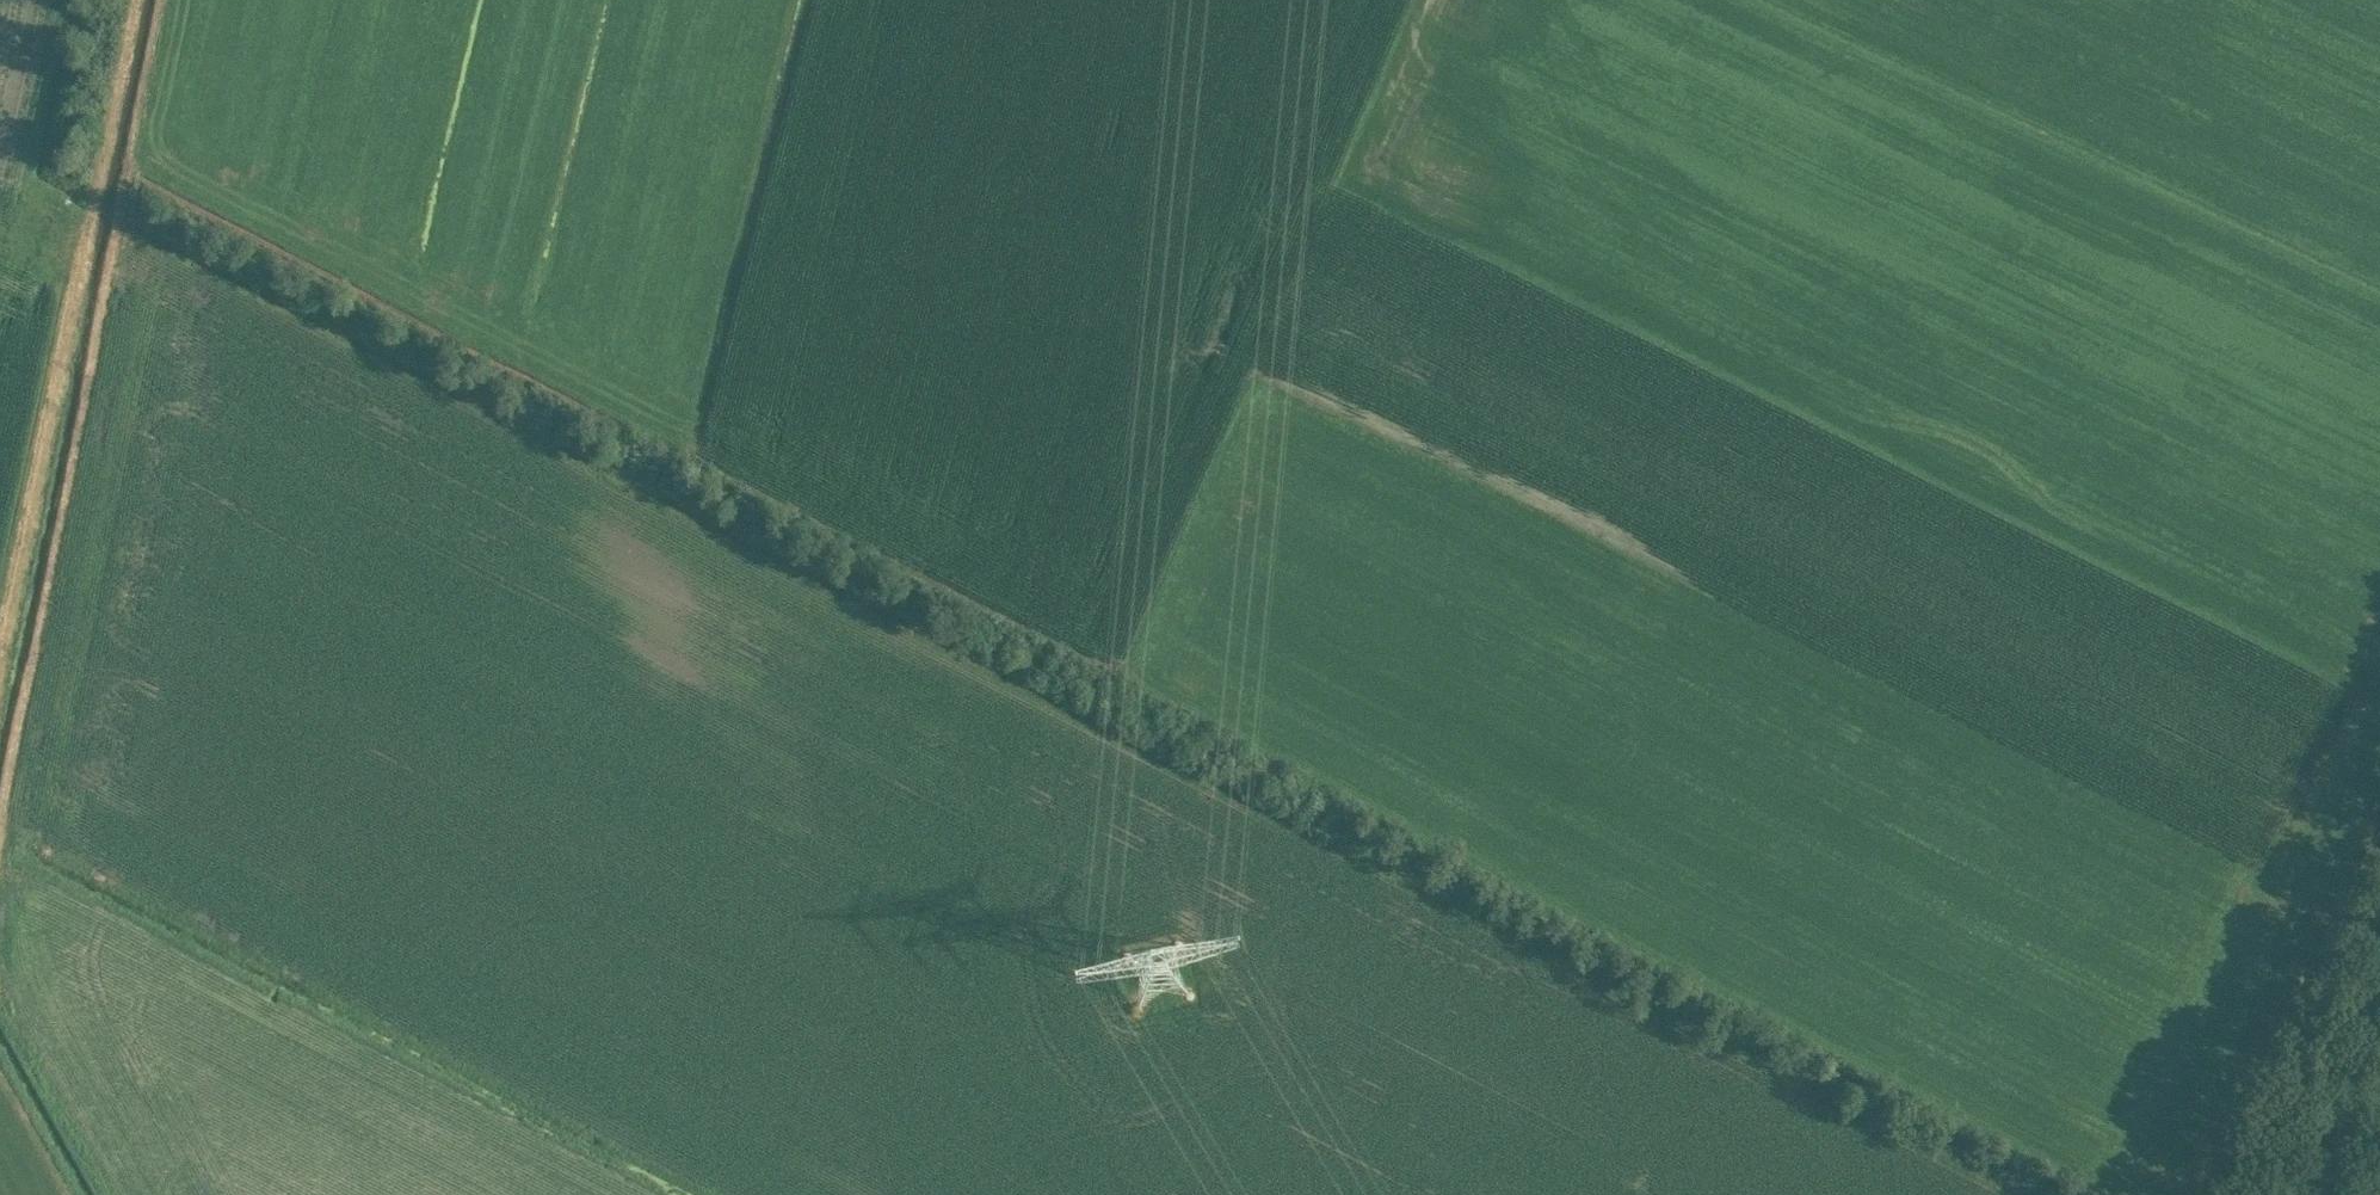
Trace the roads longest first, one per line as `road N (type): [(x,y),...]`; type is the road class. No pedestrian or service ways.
road 1 (track): [(2379,856),(2213,1194)]

